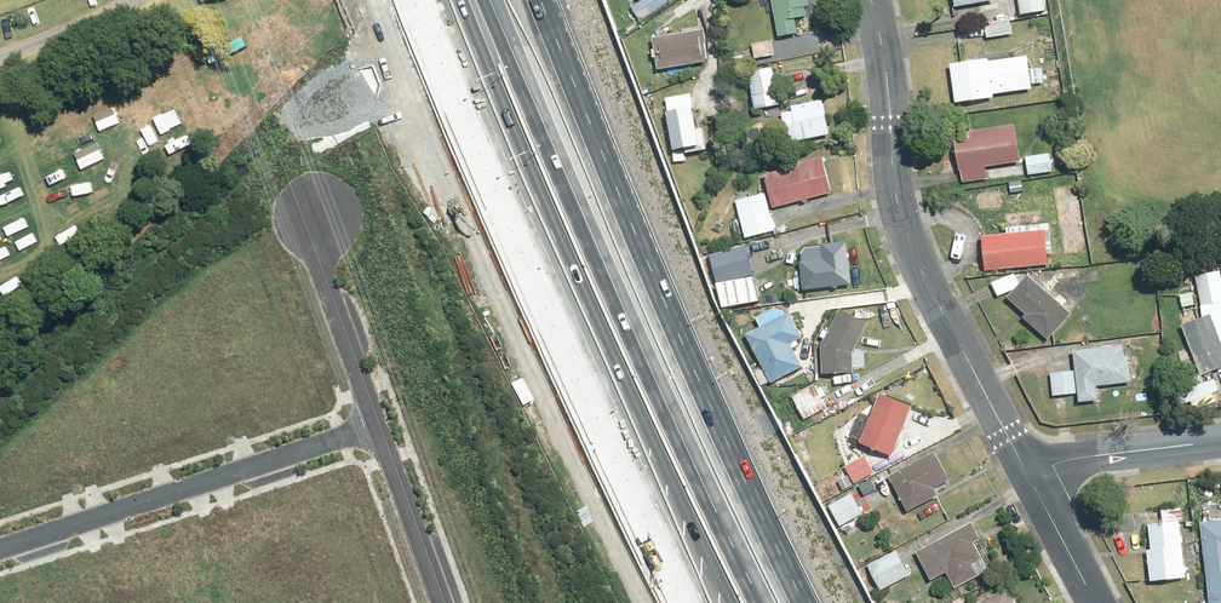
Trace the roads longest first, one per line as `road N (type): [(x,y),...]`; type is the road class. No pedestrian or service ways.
road 1 (motorway): [(722,602),(521,182),(447,0)]
road 2 (motorway): [(507,0),(658,357),(778,602)]
road 3 (tertiary): [(870,0),(909,243),(1026,465)]
road 4 (residential): [(374,424),(0,546)]
road 5 (residential): [(307,210),(374,424)]
road 6 (residential): [(1026,465),(1220,442)]
road 7 (residential): [(374,424),(440,602)]
road 8 (tertiary): [(1026,465),(1099,602)]

